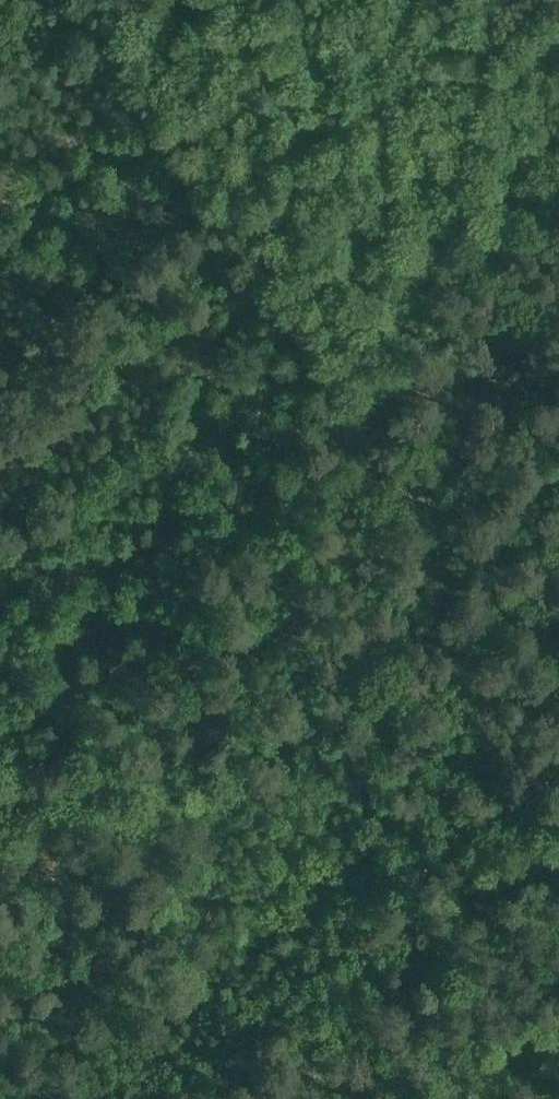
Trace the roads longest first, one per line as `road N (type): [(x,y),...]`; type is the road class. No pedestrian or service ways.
road 1 (track): [(558,642),(454,561),(69,0)]
road 2 (track): [(0,732),(148,648),(269,508),(359,426)]

